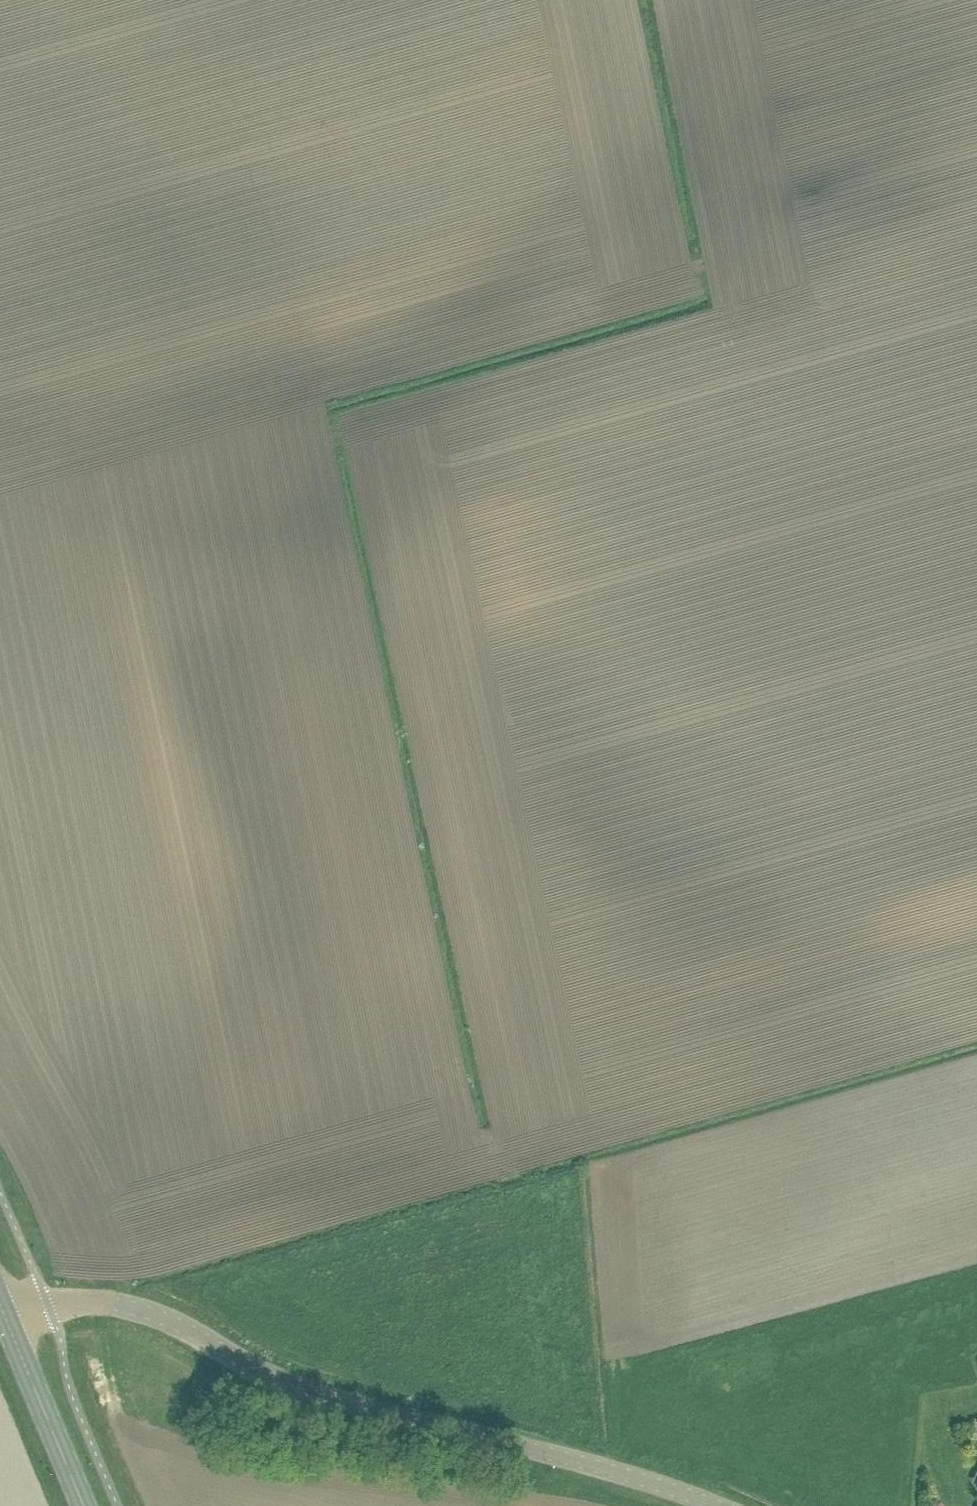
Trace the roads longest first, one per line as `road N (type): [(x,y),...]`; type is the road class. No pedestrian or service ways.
road 1 (unclassified): [(707,1505),(564,1456),(276,1380),(191,1331),(119,1302),(1,1312)]
road 2 (secondary): [(82,1505),(1,1312)]

